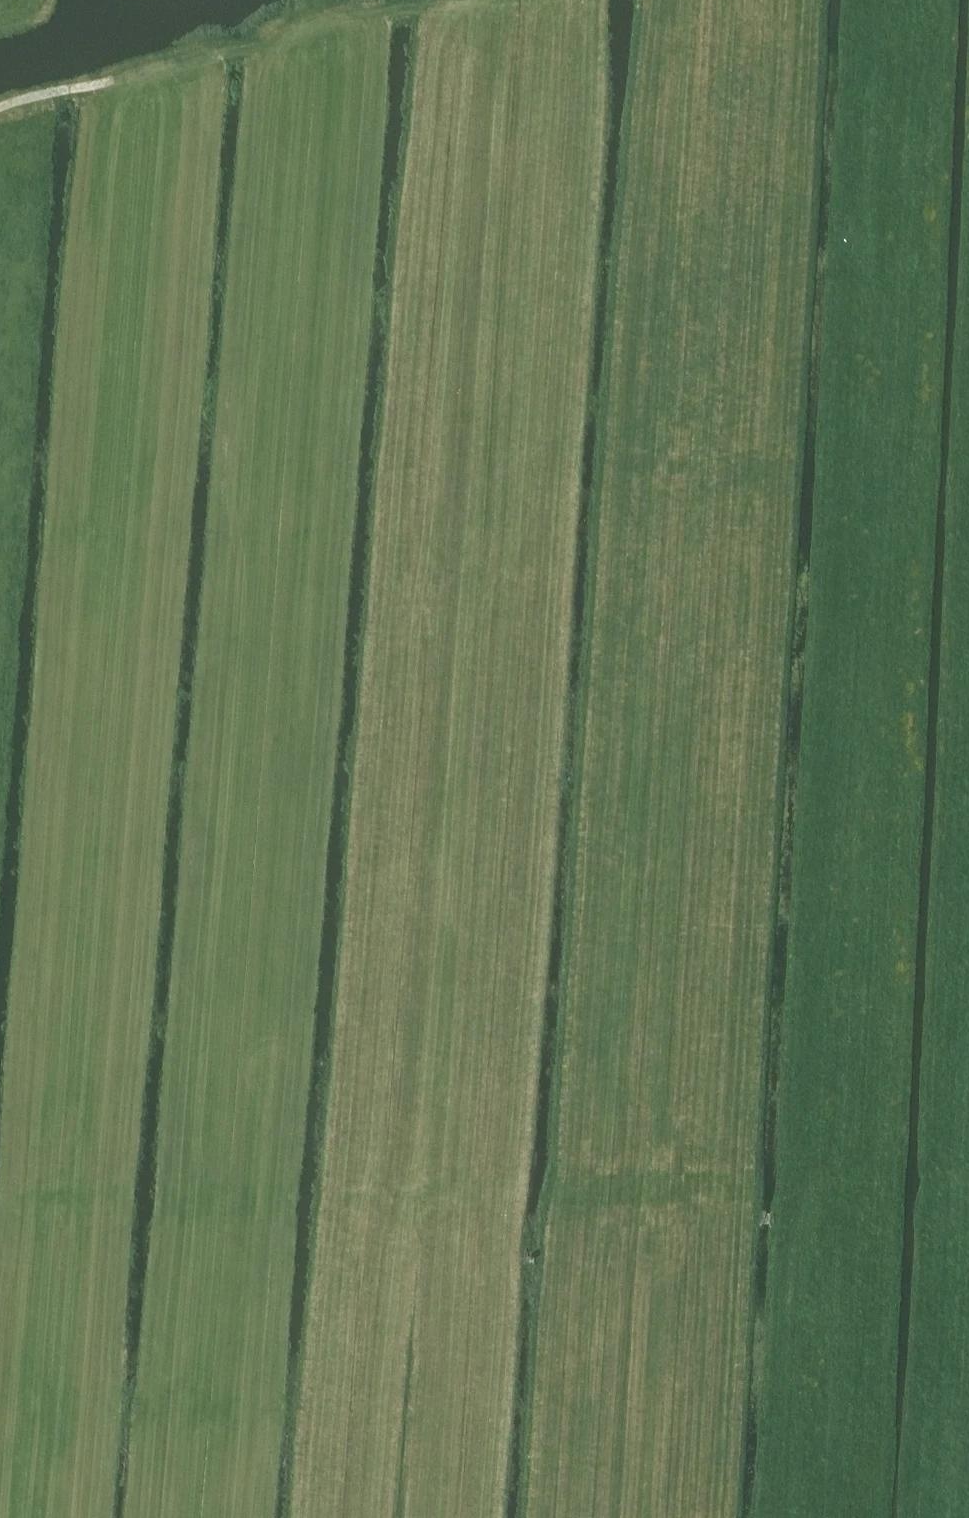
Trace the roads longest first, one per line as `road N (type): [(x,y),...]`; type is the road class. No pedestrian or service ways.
road 1 (track): [(0,107),(258,49),(298,25),(482,0)]

